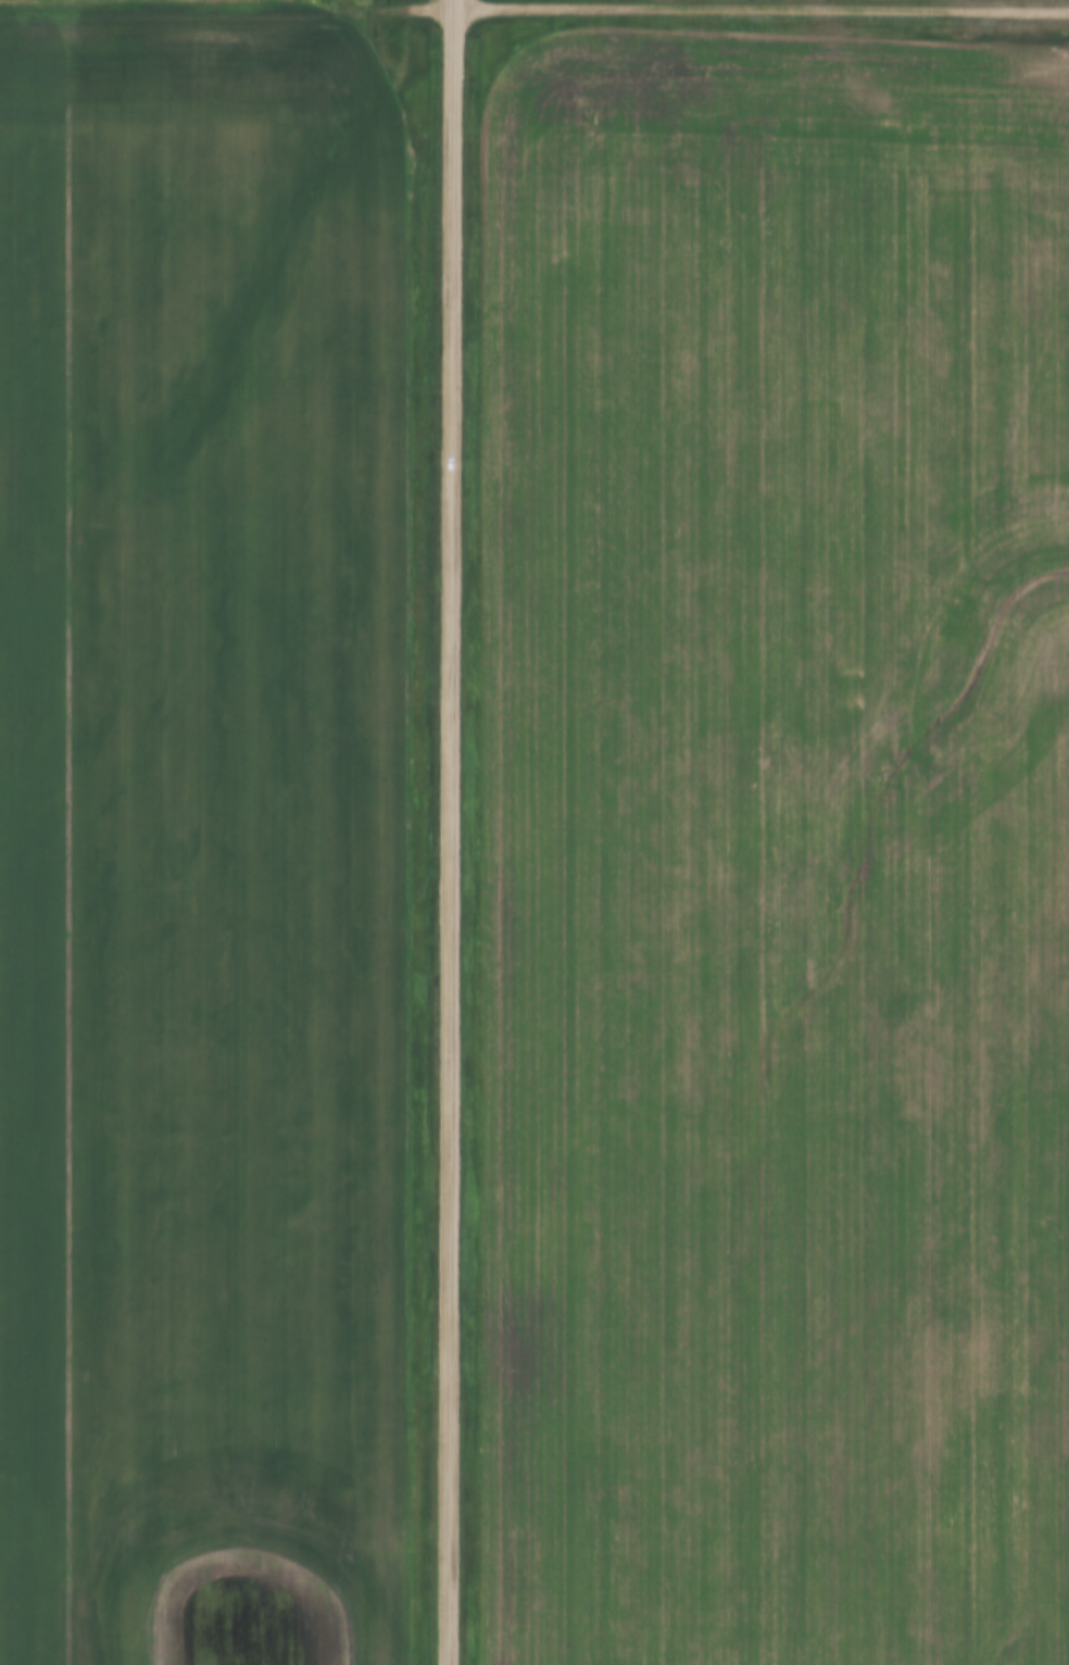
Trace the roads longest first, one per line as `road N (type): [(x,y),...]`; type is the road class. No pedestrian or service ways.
road 1 (residential): [(447,1664),(451,7)]
road 2 (track): [(0,16),(451,7)]

